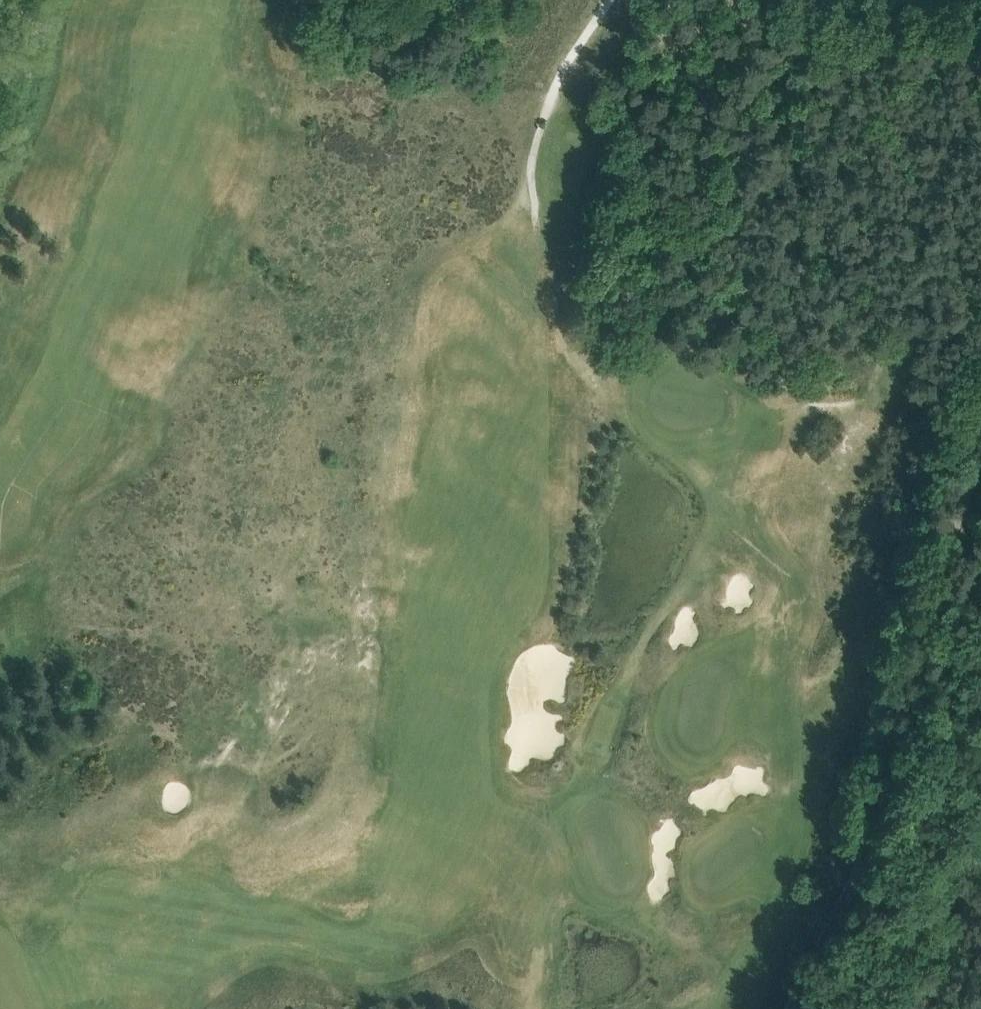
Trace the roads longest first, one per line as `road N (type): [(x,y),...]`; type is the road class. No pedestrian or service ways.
road 1 (track): [(980,445),(890,799),(797,1008)]
road 2 (track): [(608,0),(546,109),(532,158),(536,219)]

